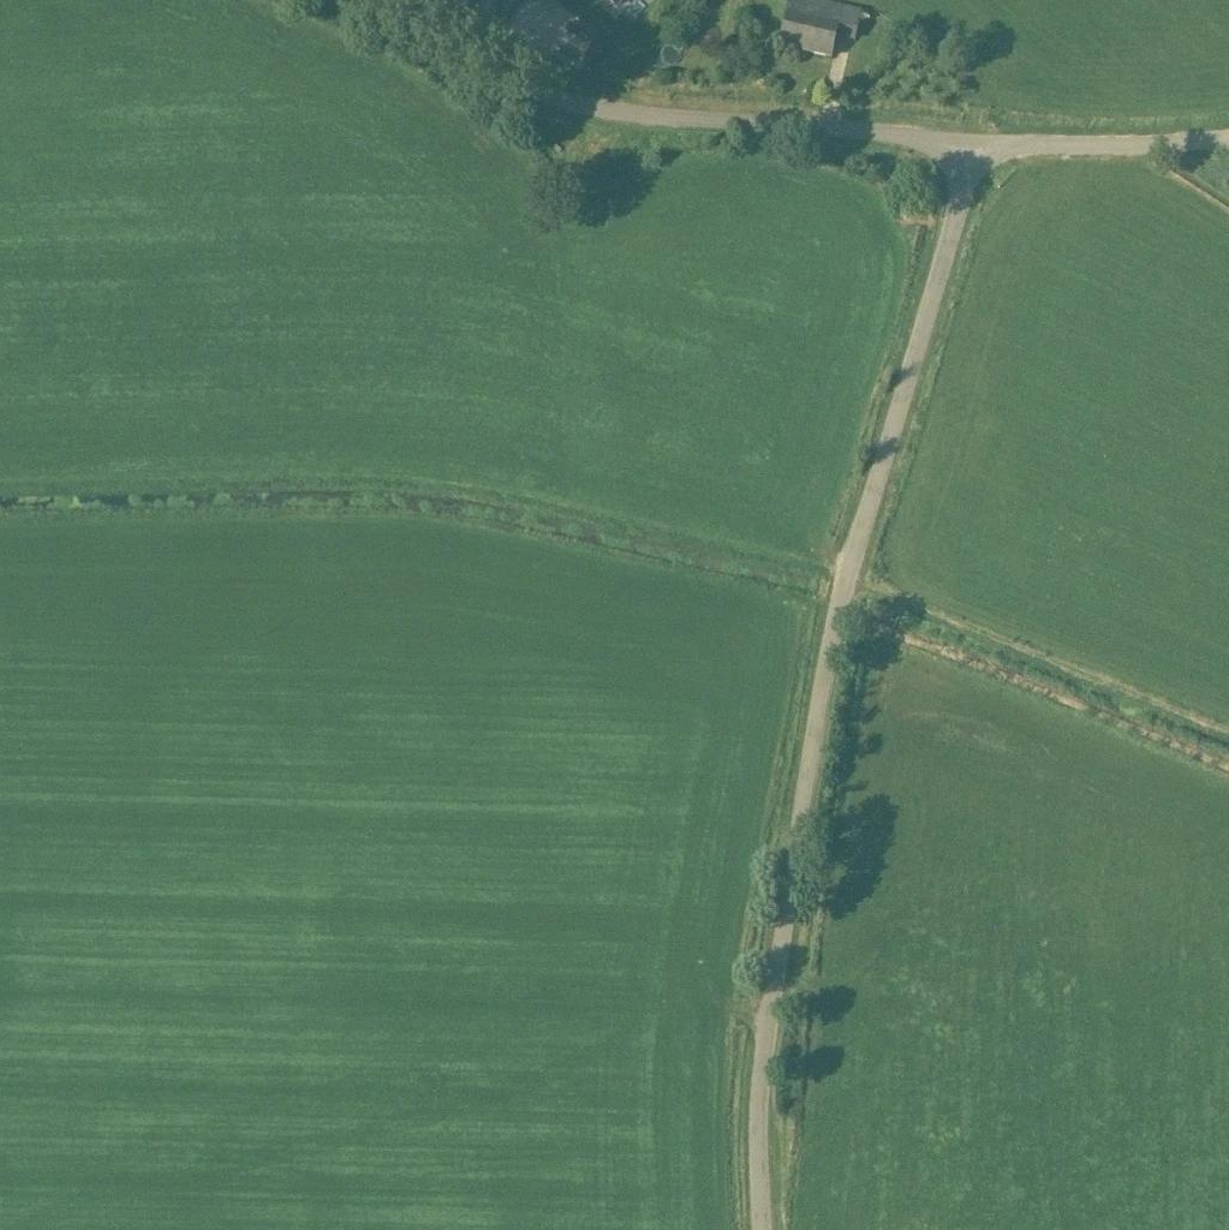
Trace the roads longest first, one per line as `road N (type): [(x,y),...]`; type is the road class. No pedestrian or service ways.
road 1 (unclassified): [(747,1229),(748,1060),(838,604),(978,143)]
road 2 (unclassified): [(978,143),(590,107),(552,97),(368,0)]
road 3 (unclassified): [(978,143),(1228,140)]

